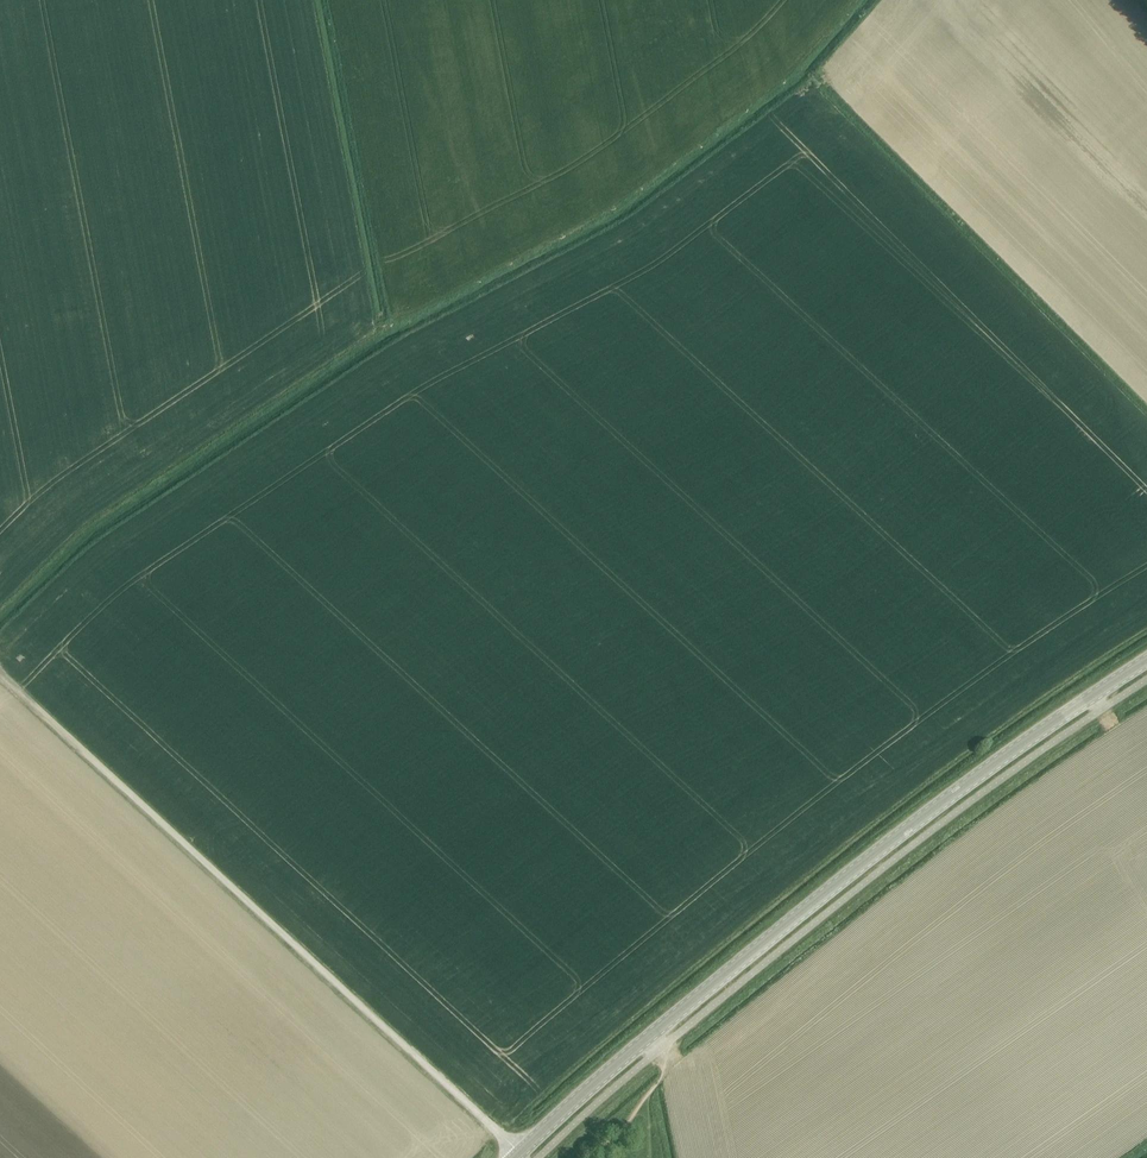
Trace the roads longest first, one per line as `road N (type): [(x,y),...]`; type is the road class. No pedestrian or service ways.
road 1 (tertiary): [(518,1153),(715,980),(978,775),(1146,663)]
road 2 (unclassified): [(518,1153),(0,676)]

